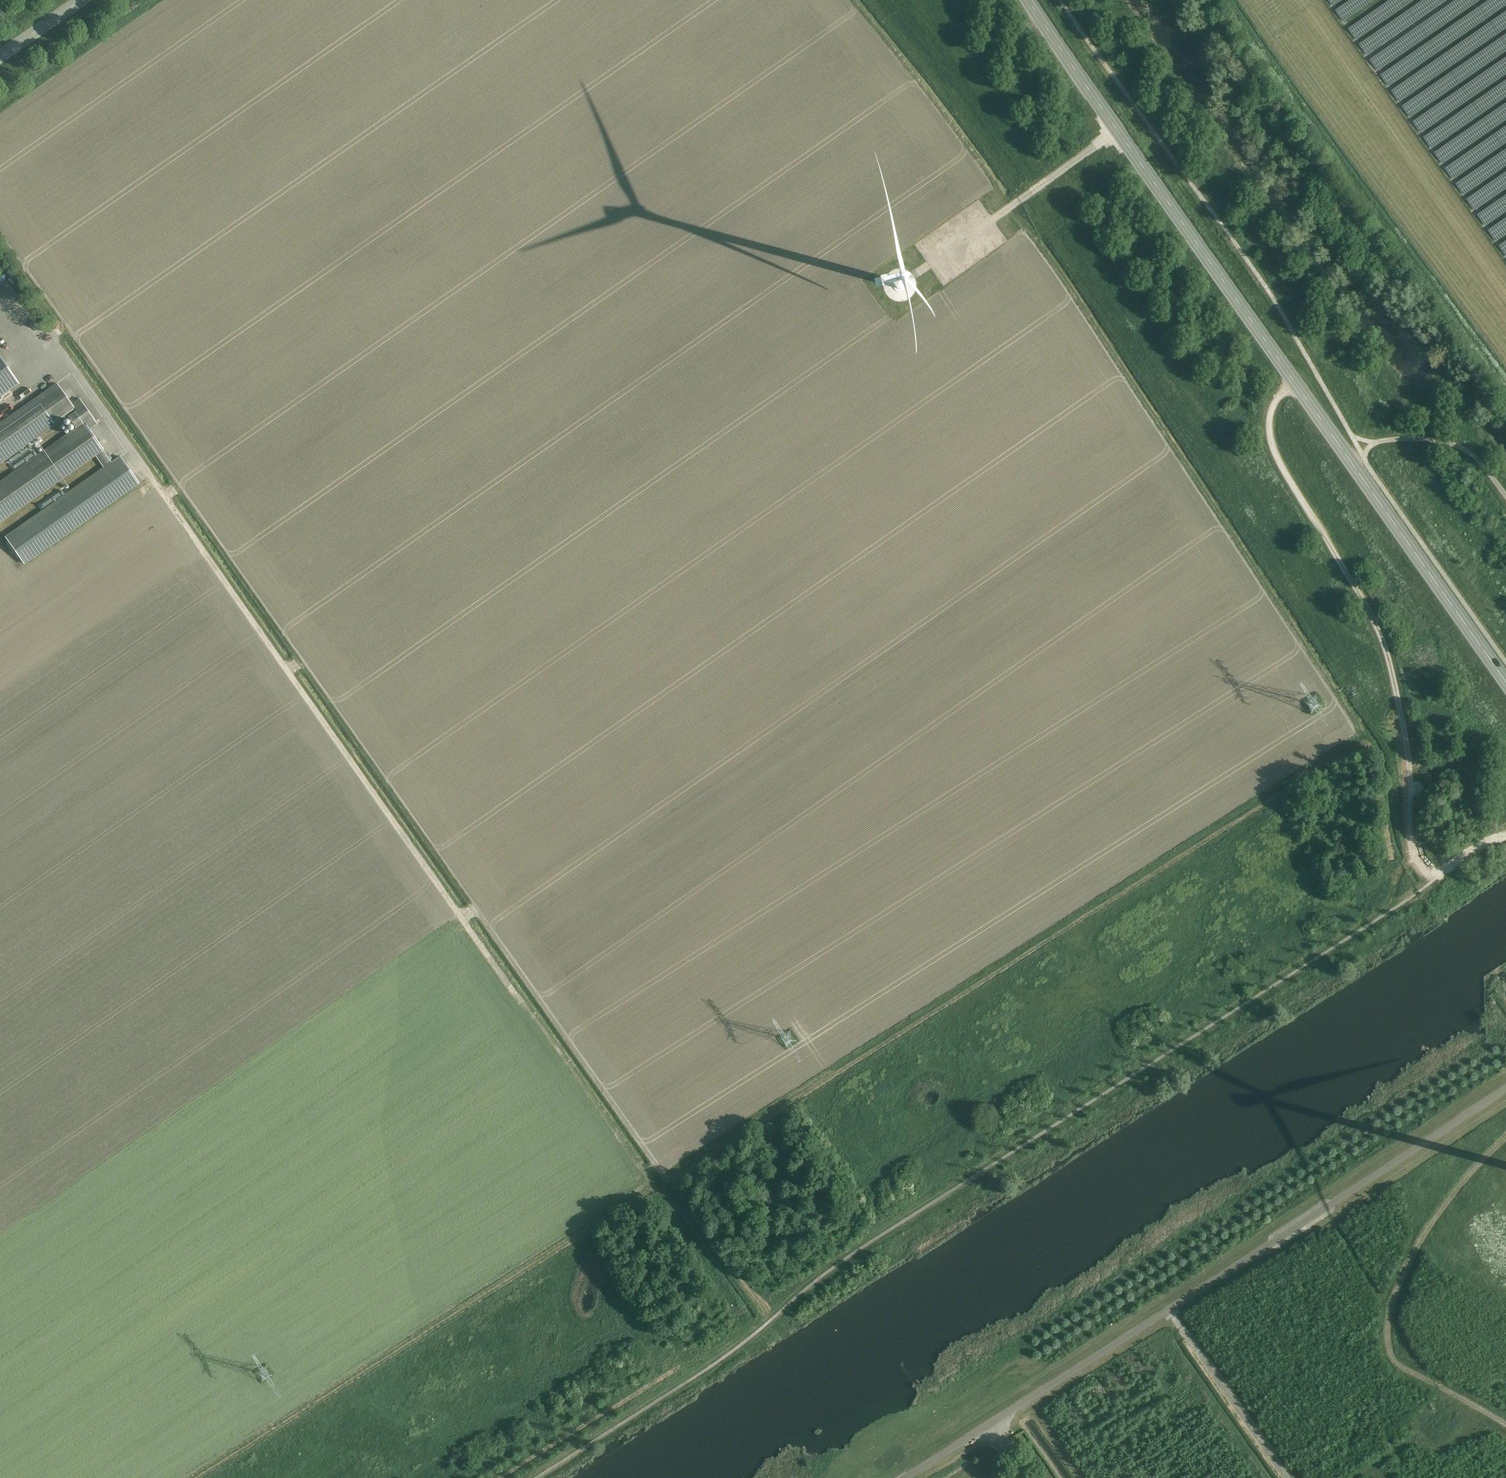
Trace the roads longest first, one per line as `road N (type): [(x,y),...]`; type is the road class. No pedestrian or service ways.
road 1 (tertiary): [(1505,682),(1028,0)]
road 2 (track): [(1294,382),(1271,405),(1269,432),(1380,631),(1411,762),(1411,845),(1435,879)]

